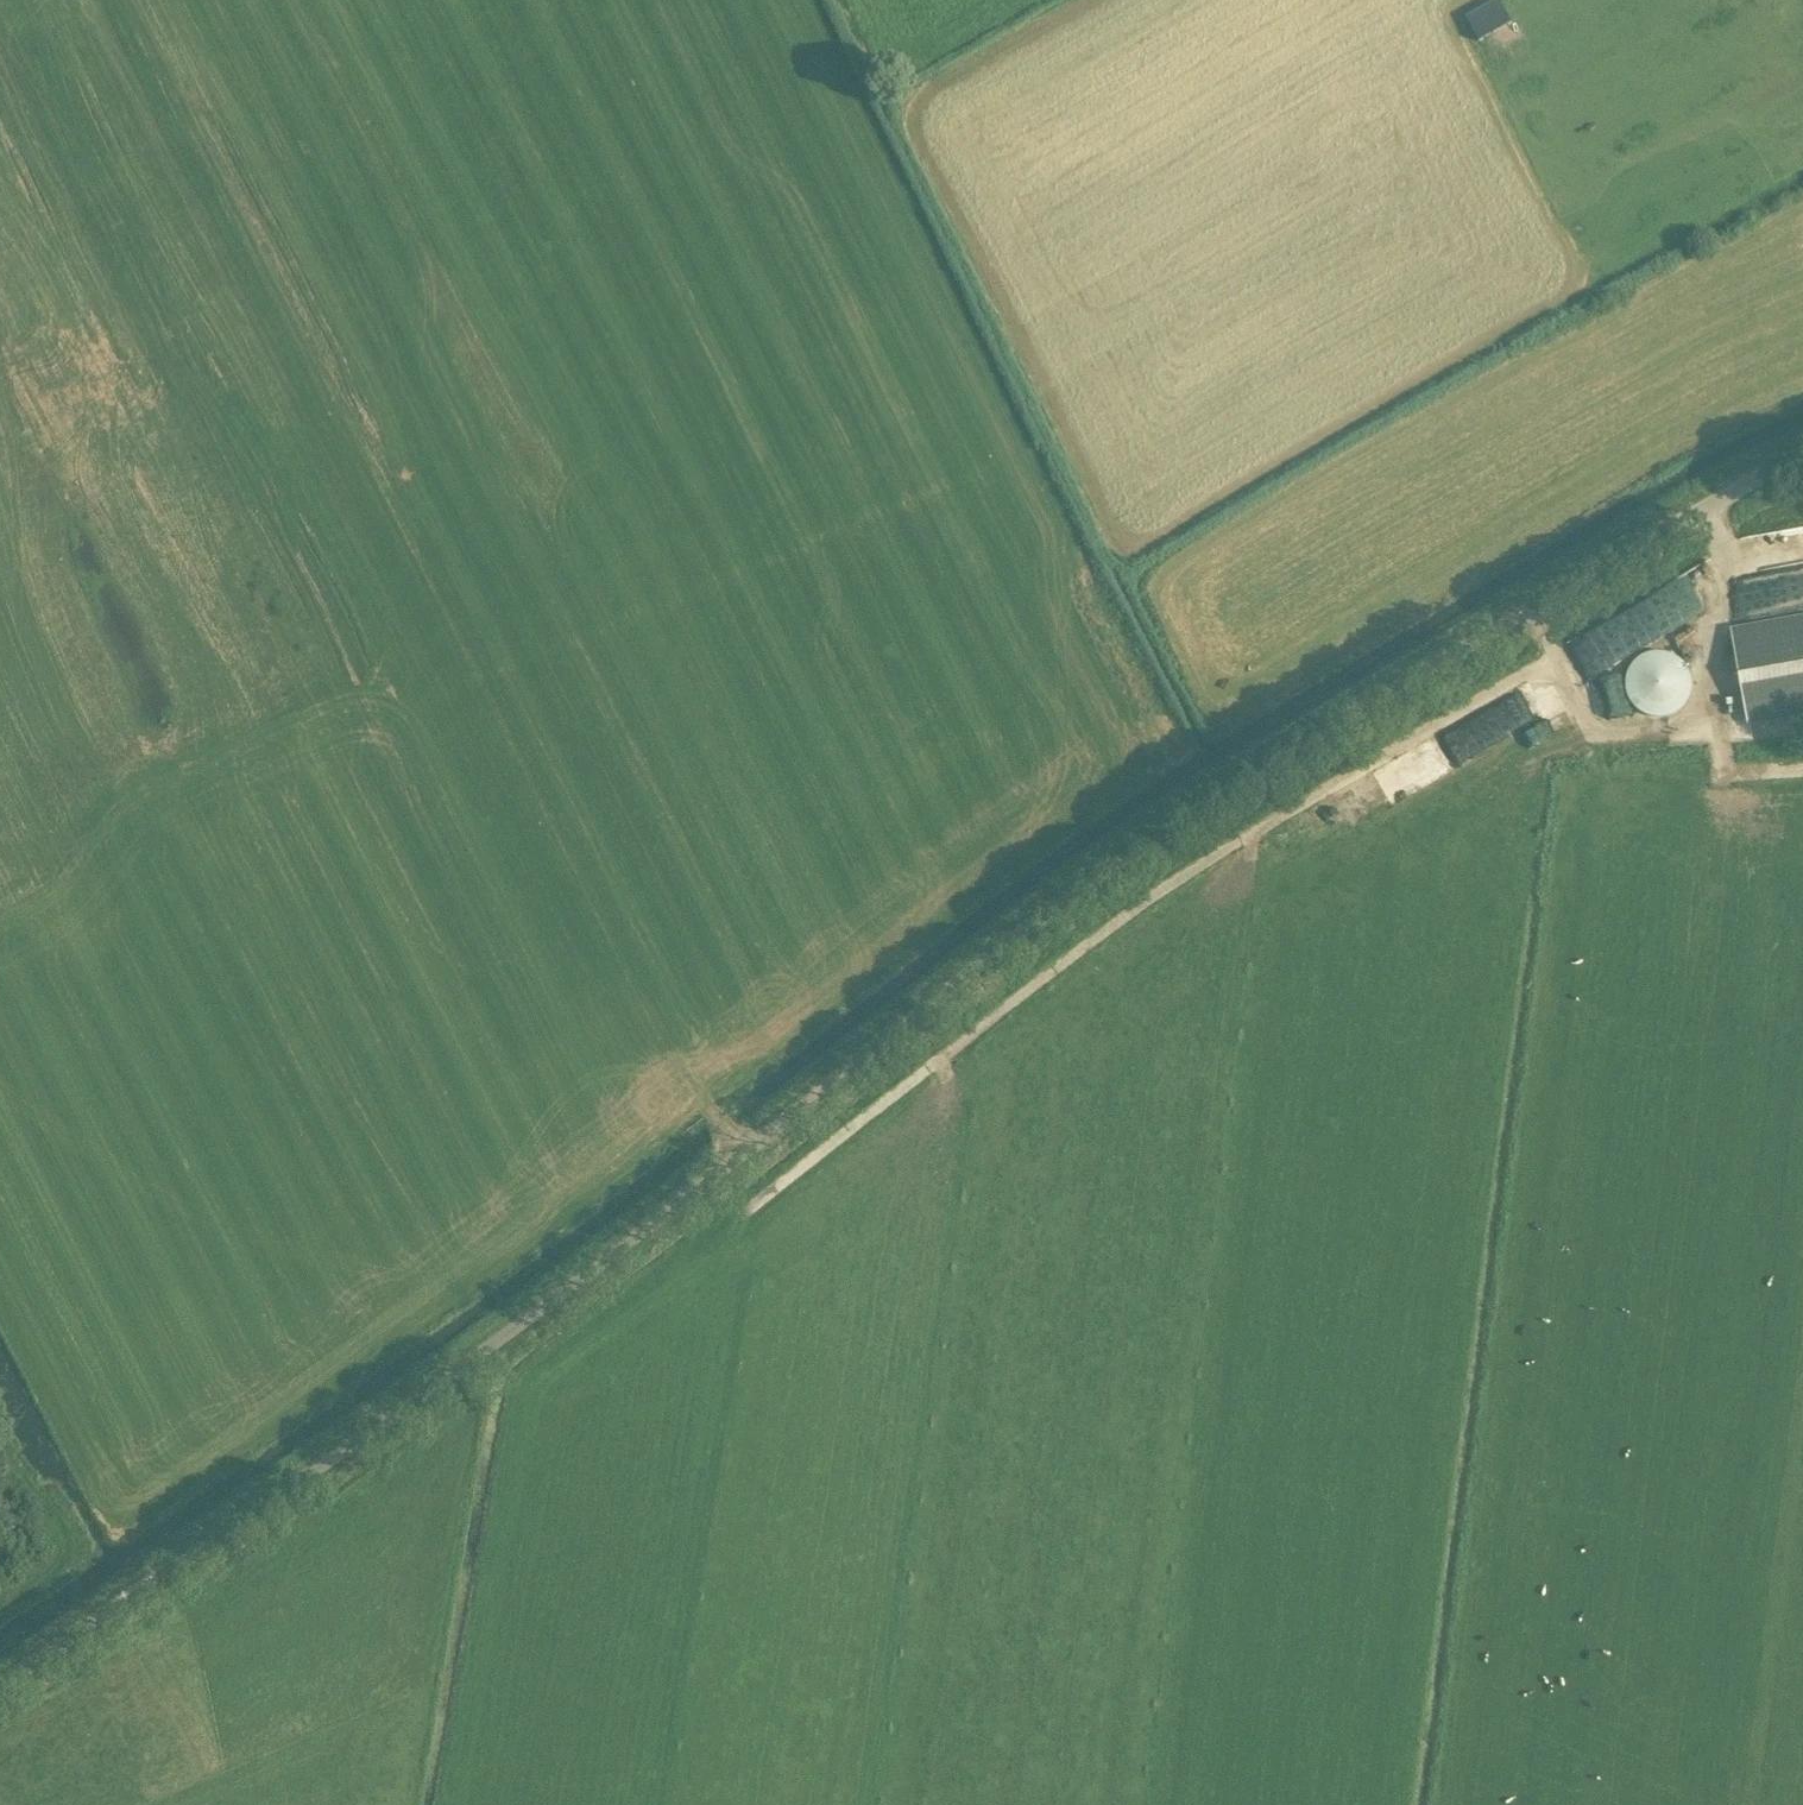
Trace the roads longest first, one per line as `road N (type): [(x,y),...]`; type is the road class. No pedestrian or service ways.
road 1 (unclassified): [(0,1679),(497,1348),(1026,920),(1283,735),(1802,457)]

